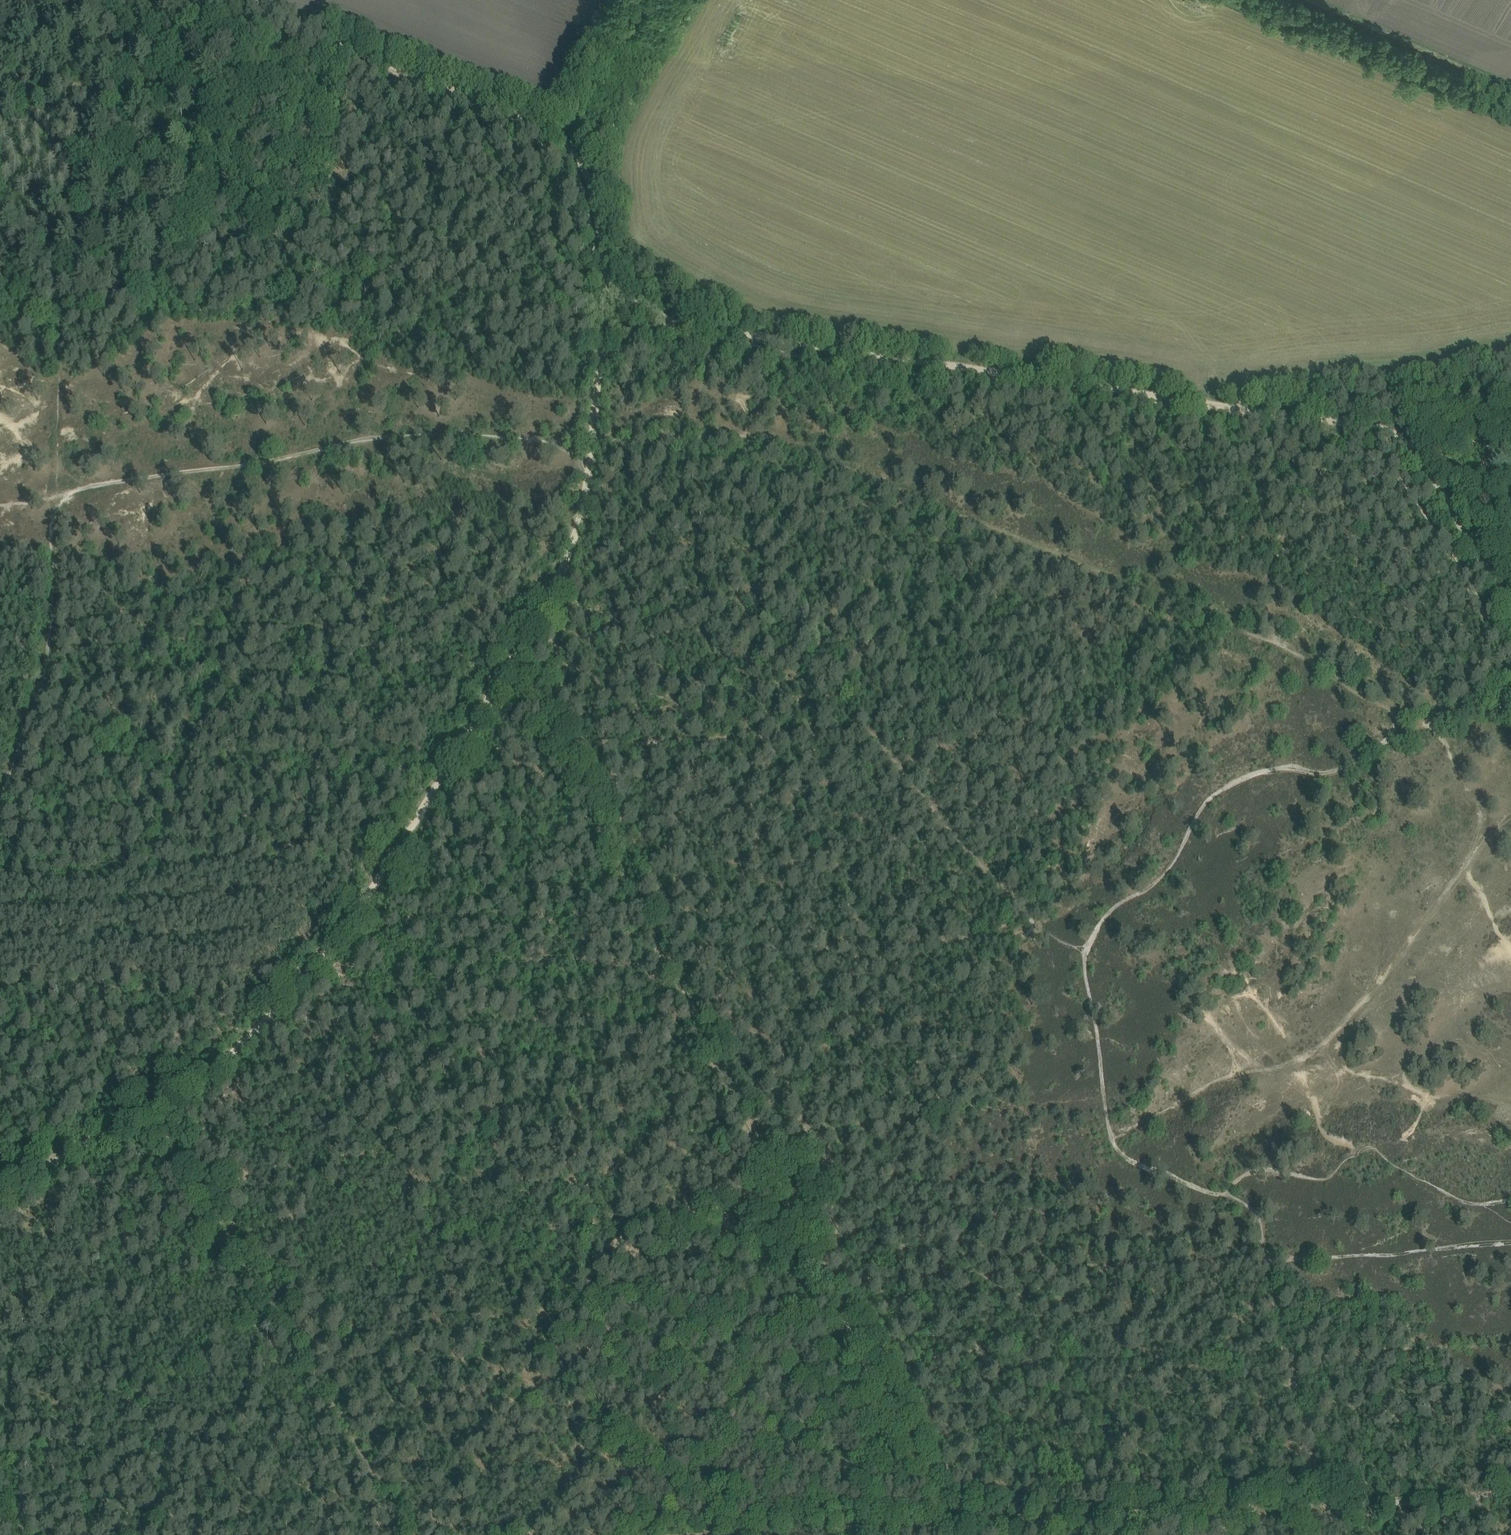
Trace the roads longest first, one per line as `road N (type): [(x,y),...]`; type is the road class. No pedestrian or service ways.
road 1 (track): [(1510,617),(1399,440),(1379,430),(691,328),(632,300),(607,279)]
road 2 (track): [(517,661),(306,977),(262,1026),(167,1094),(0,1188)]
road 3 (track): [(951,1534),(681,986)]
road 4 (track): [(746,1534),(1320,1506)]
road 5 (track): [(607,279),(587,177),(564,136),(512,108),(225,0)]
road 6 (track): [(405,1534),(145,1106)]
road 7 (track): [(1258,1251),(827,1281)]
road 8 (track): [(1110,1102),(747,1126)]
road 9 (track): [(0,788),(46,647),(54,482)]
road 10 (track): [(681,986),(560,746)]
road 11 (track): [(592,427),(581,514),(517,661)]
road 12 (track): [(1510,90),(1296,0)]
road 13 (track): [(1274,640),(1272,583),(1299,422)]
road 14 (track): [(1320,1506),(1510,1495)]
road 15 (track): [(54,482),(54,315)]
road 16 (track): [(351,50),(327,191)]

